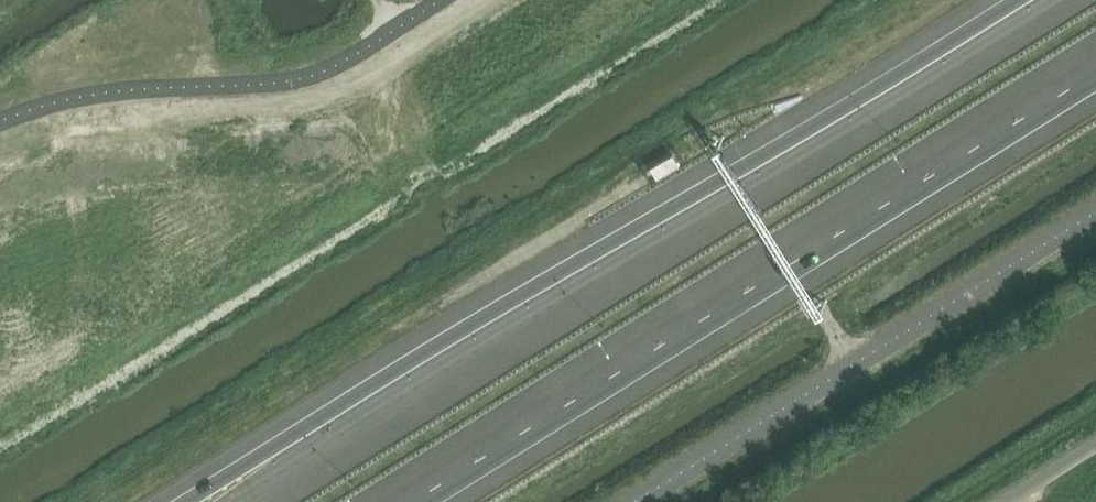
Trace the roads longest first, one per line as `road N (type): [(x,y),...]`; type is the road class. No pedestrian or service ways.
road 1 (motorway): [(1054,0),(247,501)]
road 2 (motorway): [(401,501),(1095,68)]

